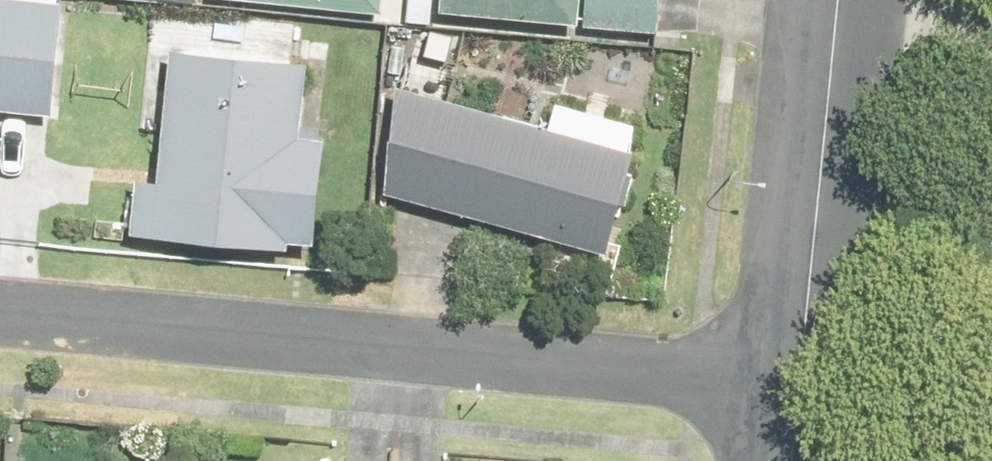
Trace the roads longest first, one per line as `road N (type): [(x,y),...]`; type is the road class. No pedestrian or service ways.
road 1 (residential): [(0,320),(793,387)]
road 2 (residential): [(835,0),(793,387)]

